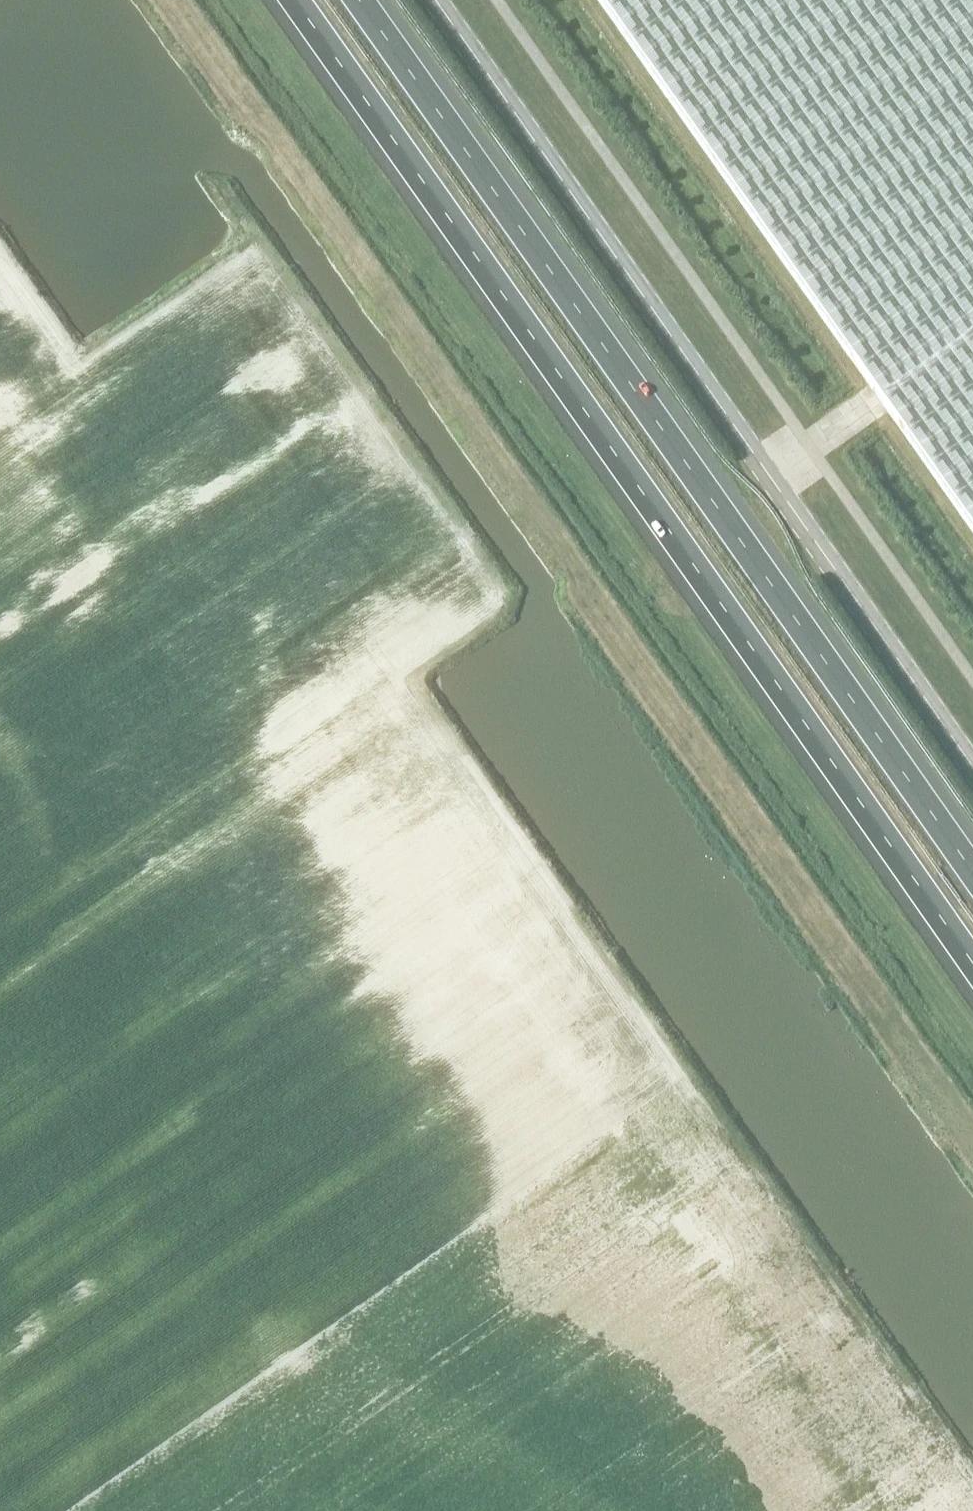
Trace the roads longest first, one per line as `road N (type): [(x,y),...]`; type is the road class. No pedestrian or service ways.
road 1 (motorway): [(292,0),(972,968)]
road 2 (motorway): [(972,875),(357,0)]
road 3 (tertiary): [(972,765),(433,0)]

